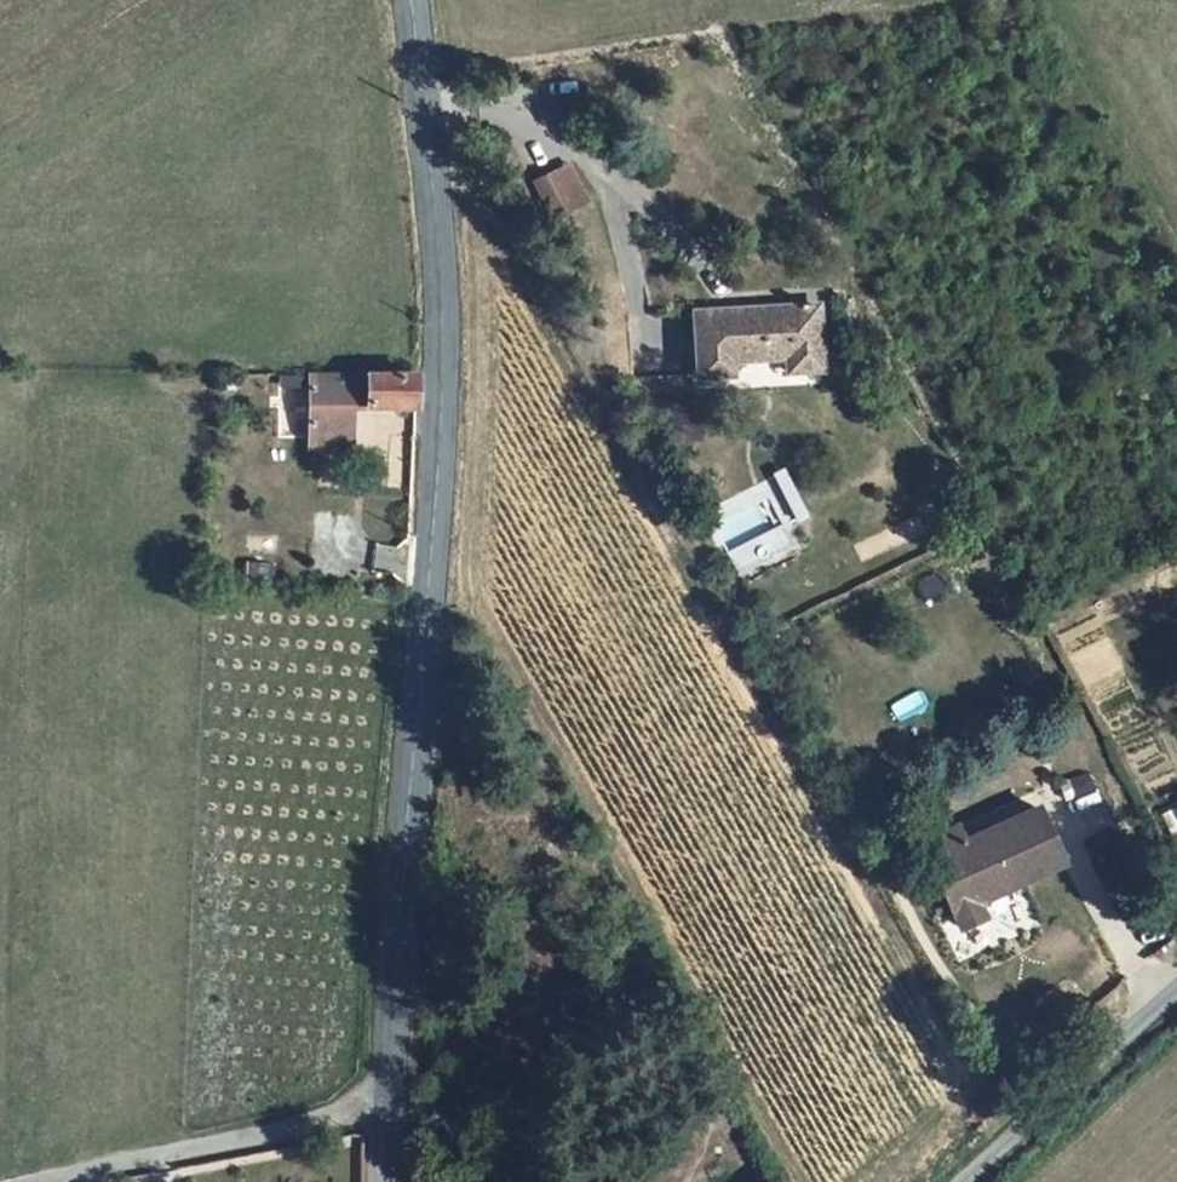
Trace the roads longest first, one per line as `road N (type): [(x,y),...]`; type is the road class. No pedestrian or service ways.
road 1 (tertiary): [(412,0),(442,364),(391,1104),(393,1181)]
road 2 (residential): [(958,1181),(1176,990)]

